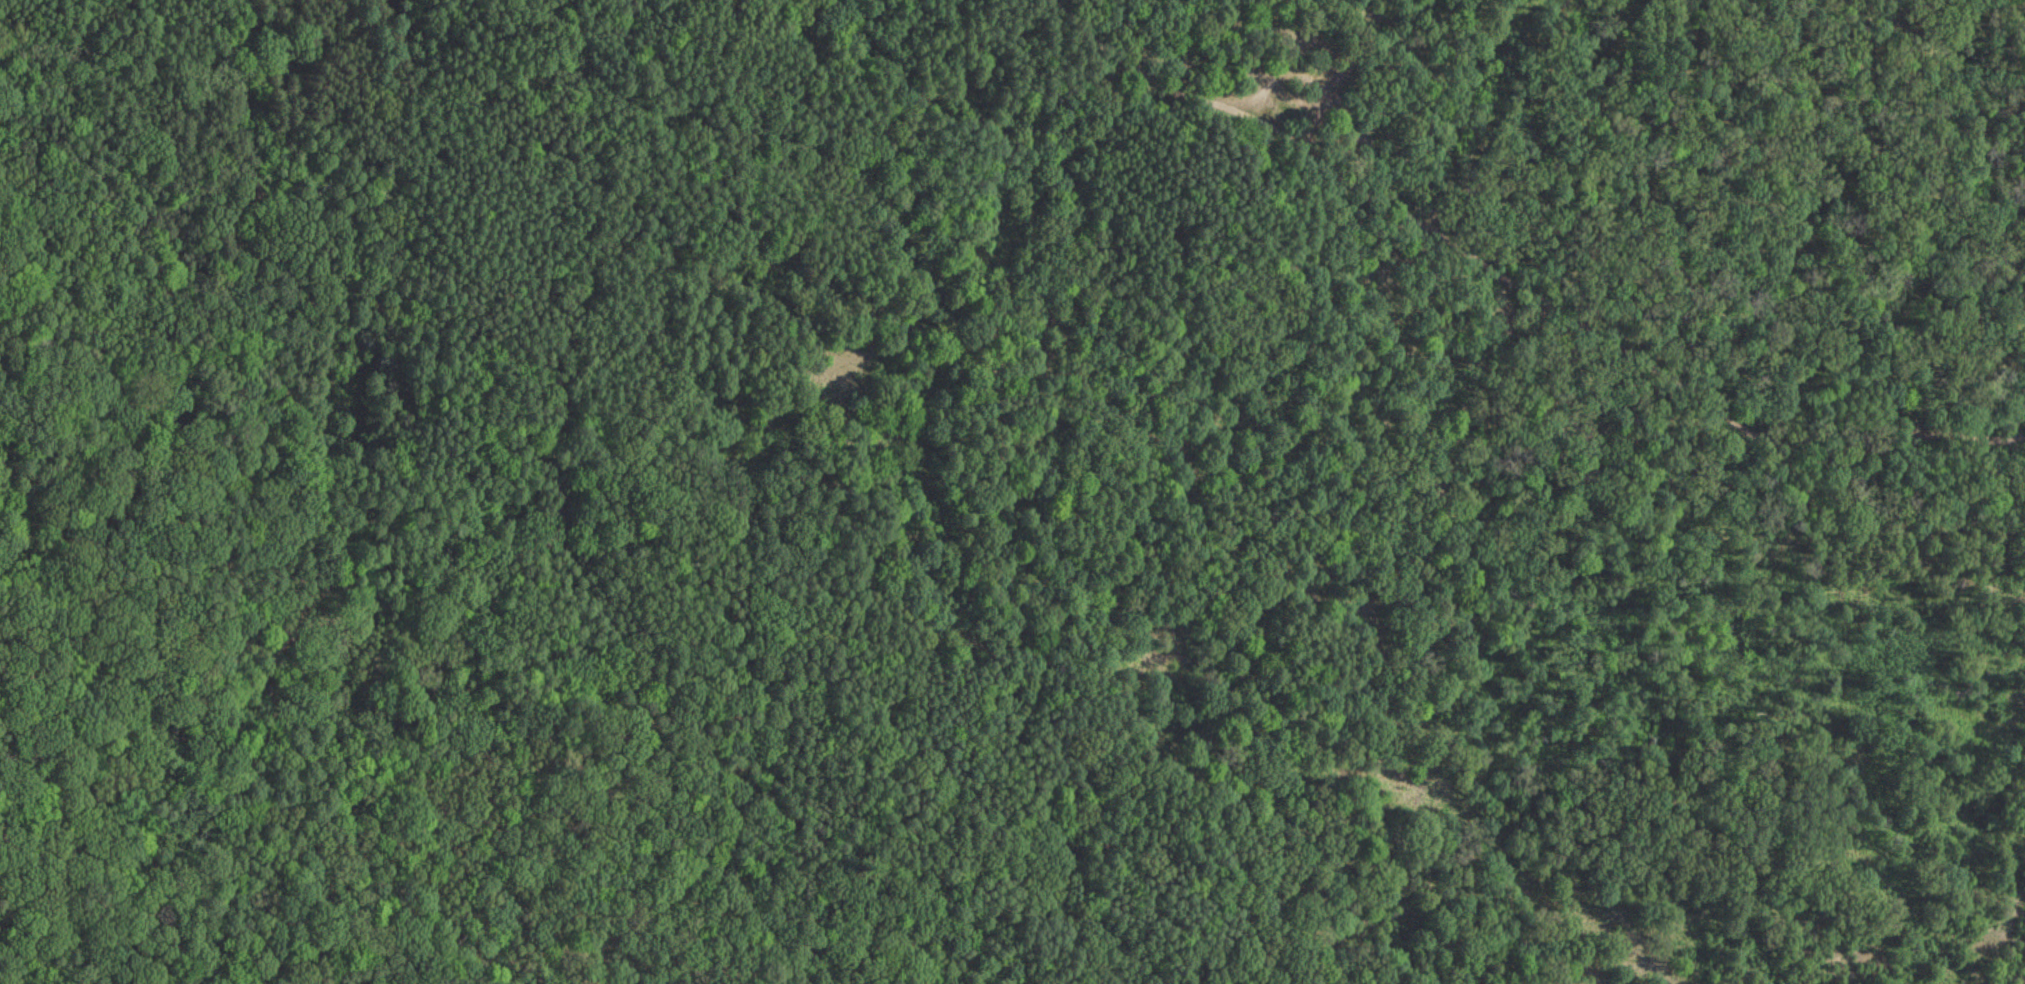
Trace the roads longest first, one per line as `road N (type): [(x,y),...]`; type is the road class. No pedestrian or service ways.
road 1 (track): [(1055,0),(1744,424),(1844,450),(1904,436),(2024,427)]
road 2 (track): [(0,933),(41,886),(114,887),(176,909),(196,983)]

